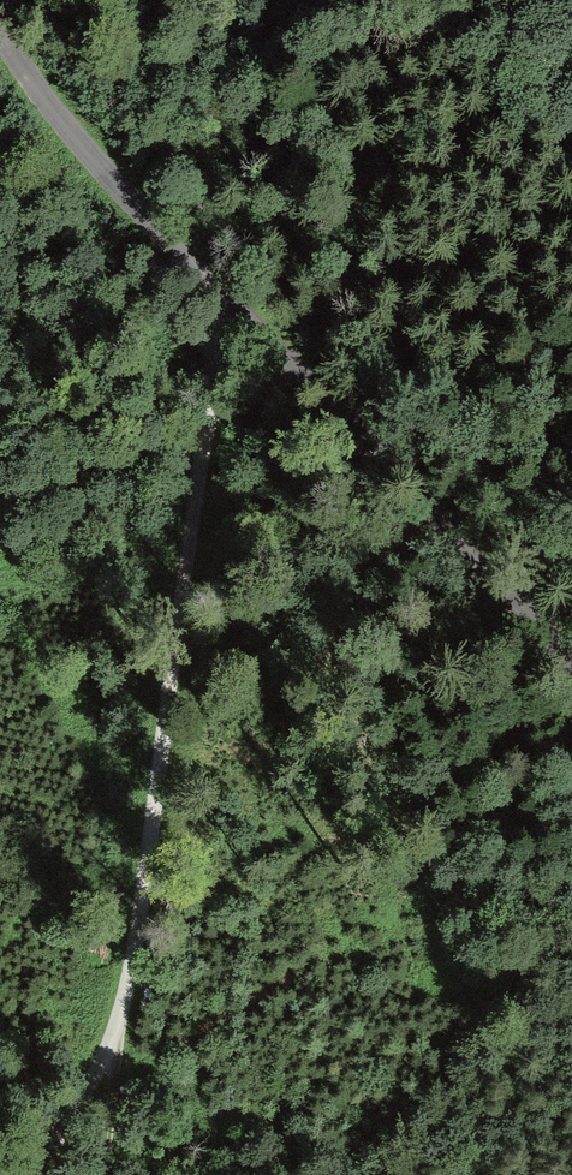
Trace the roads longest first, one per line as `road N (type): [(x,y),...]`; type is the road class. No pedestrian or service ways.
road 1 (unclassified): [(0,28),(90,164),(571,664)]
road 2 (track): [(120,1036),(232,310)]
road 3 (track): [(120,1036),(29,1174)]
road 4 (track): [(100,1174),(120,1036)]

